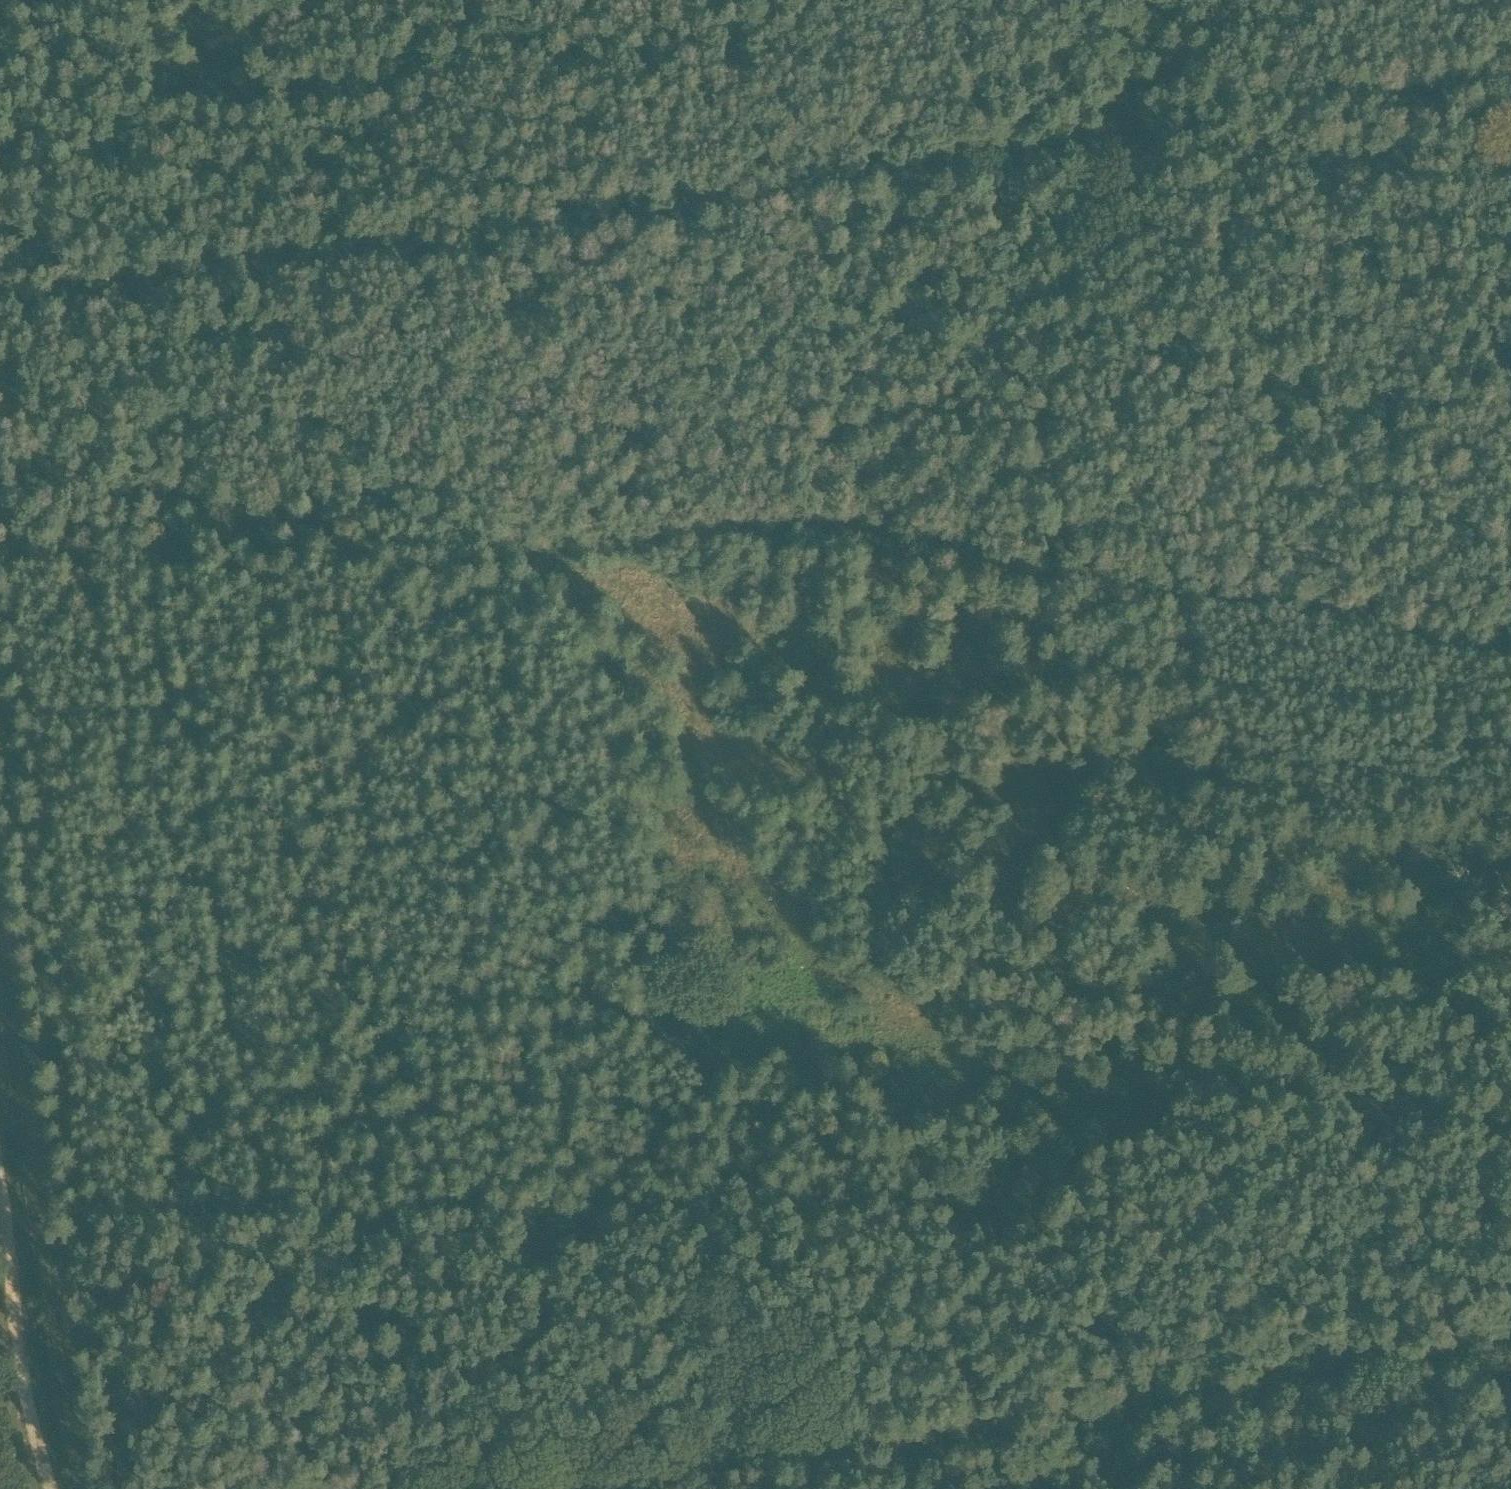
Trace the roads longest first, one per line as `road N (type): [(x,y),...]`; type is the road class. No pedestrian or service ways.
road 1 (track): [(0,1244),(46,1488)]

